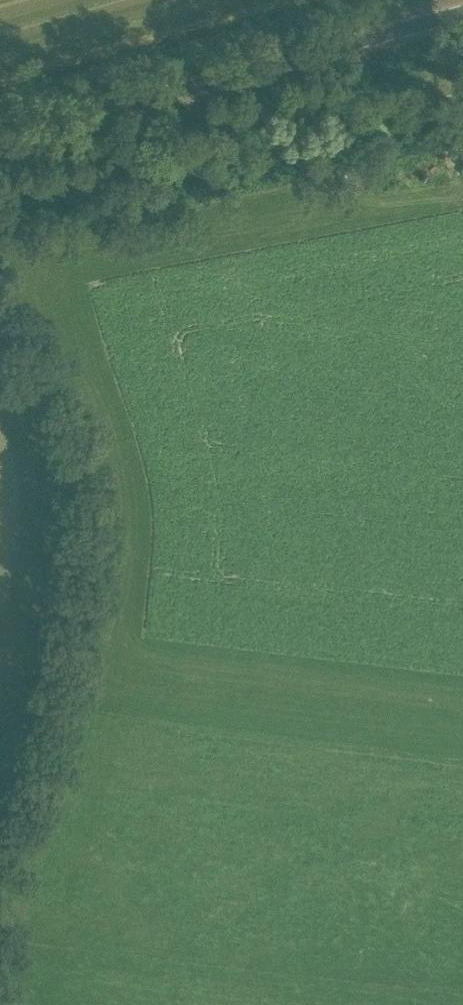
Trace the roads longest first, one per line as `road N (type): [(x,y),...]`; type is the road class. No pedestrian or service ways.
road 1 (tertiary): [(0,133),(237,63),(462,10)]

